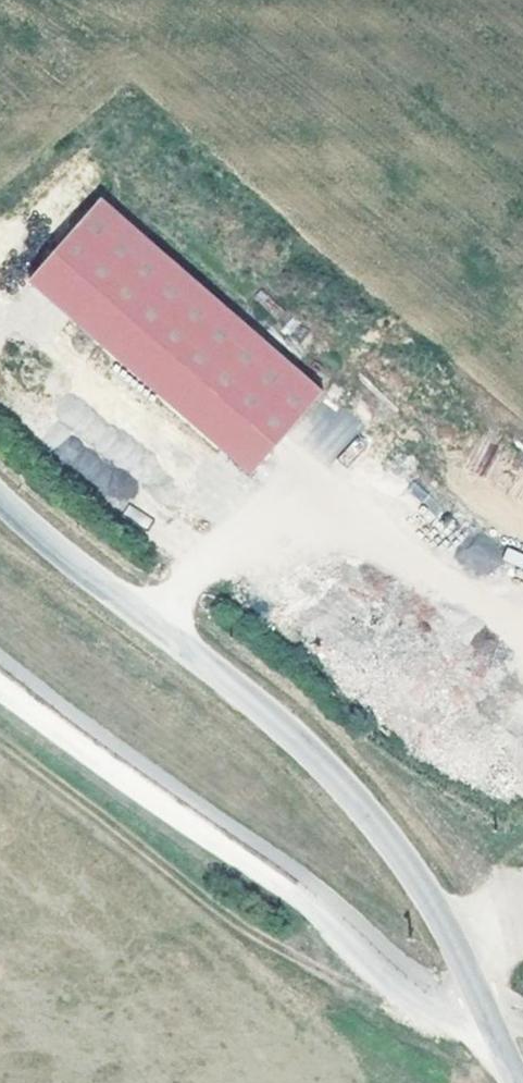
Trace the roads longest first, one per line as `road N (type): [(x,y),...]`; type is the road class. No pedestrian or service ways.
road 1 (tertiary): [(0,500),(243,694),(344,788),(428,897),(516,1082)]

